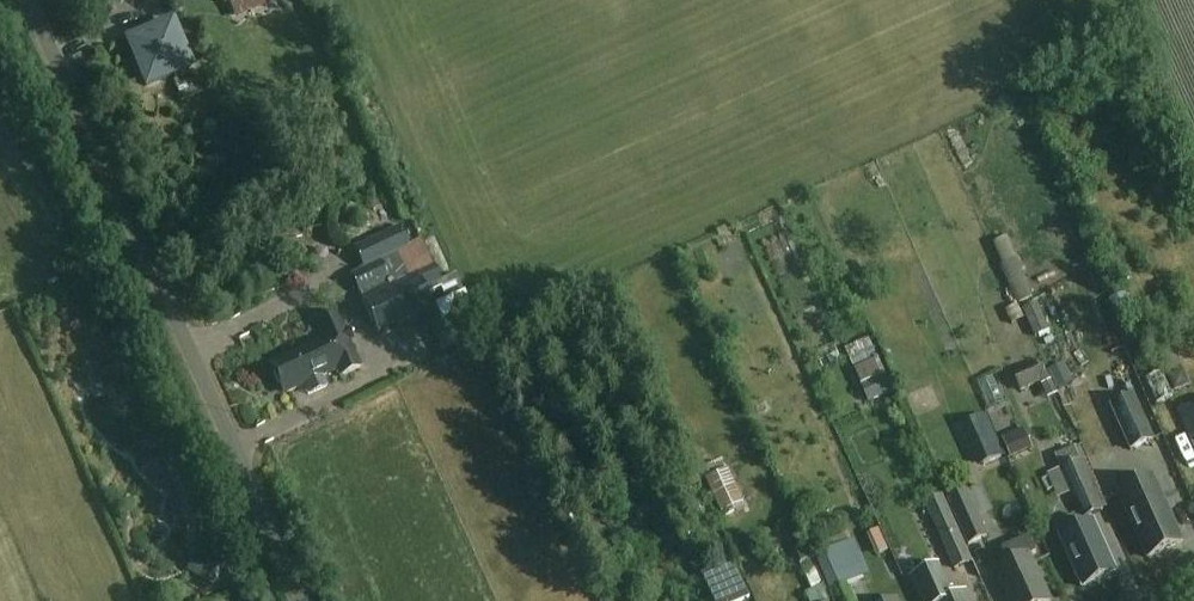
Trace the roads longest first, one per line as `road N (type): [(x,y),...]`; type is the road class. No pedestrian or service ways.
road 1 (unclassified): [(306,600),(28,0)]

